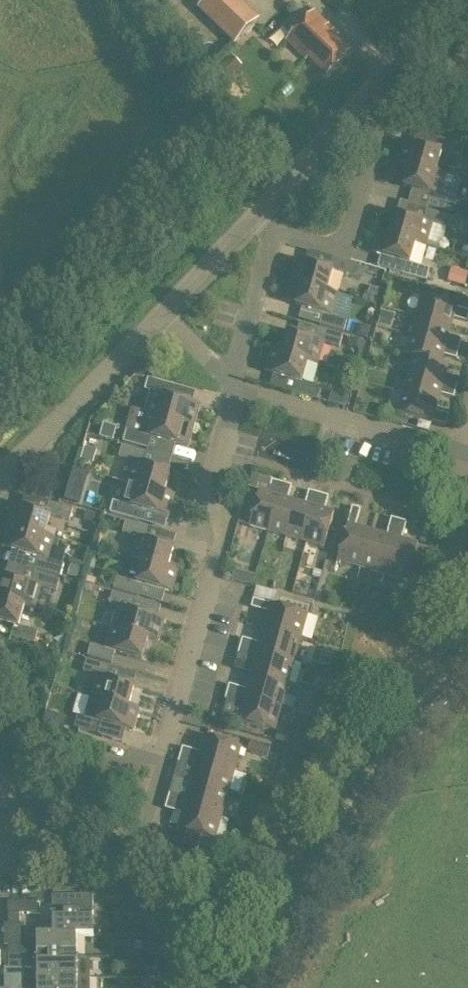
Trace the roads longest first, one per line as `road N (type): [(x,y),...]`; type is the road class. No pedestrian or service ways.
road 1 (residential): [(145,791),(226,522),(206,498),(235,386)]
road 2 (unclassified): [(253,987),(400,744),(467,661)]
road 3 (residential): [(235,386),(457,452)]
road 4 (unclassified): [(0,480),(162,315)]
road 5 (residential): [(274,231),(346,249),(375,132),(354,108)]
road 6 (residential): [(235,386),(274,231)]
road 7 (unclassified): [(254,213),(354,108)]
road 8 (unclassified): [(354,108),(442,0)]
road 9 (unclassified): [(162,315),(254,213)]

